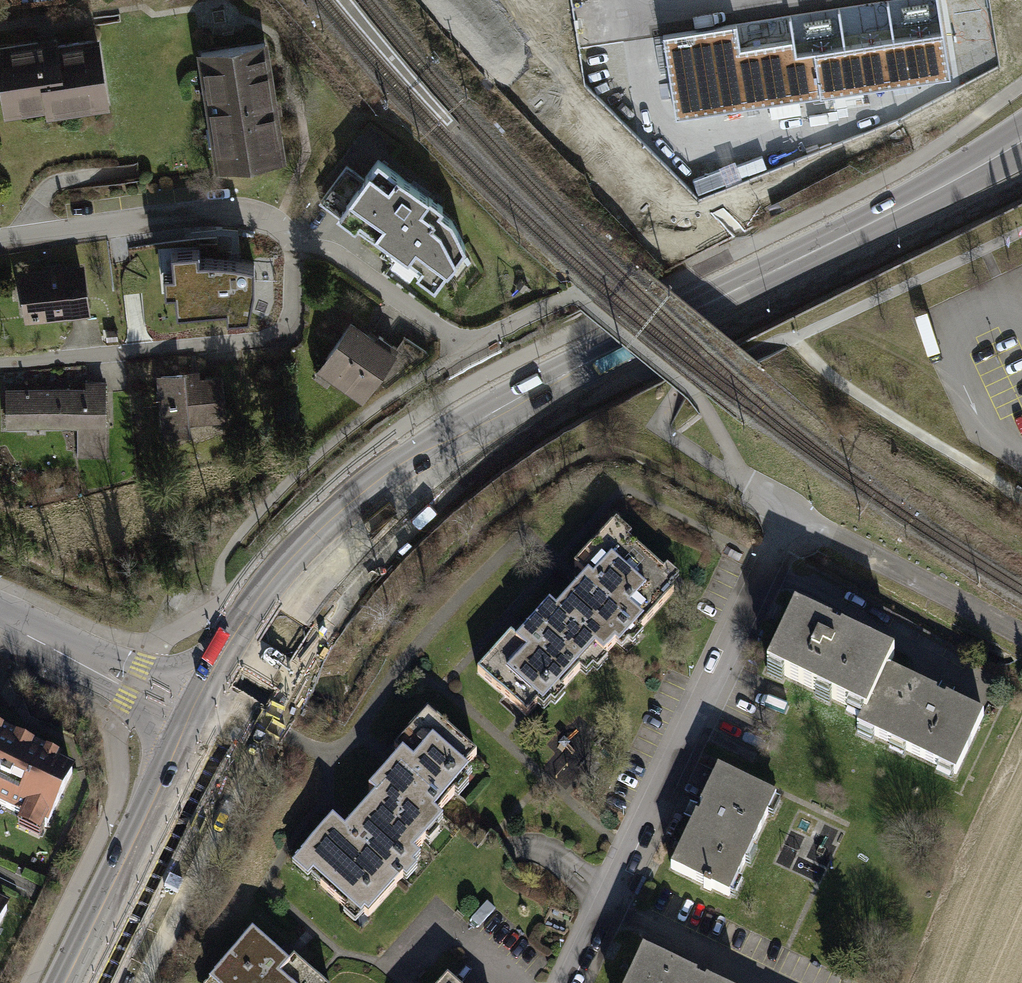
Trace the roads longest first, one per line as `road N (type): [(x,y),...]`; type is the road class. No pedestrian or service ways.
road 1 (secondary): [(393,485),(520,397),(1021,143)]
road 2 (residential): [(570,982),(782,542),(803,530)]
road 3 (residential): [(0,365),(274,336),(294,316),(294,247)]
road 4 (residential): [(294,247),(278,223),(241,211),(0,242)]
road 5 (secondary): [(189,705),(55,982)]
road 6 (secondary): [(393,485),(329,515),(278,570),(189,705)]
road 7 (secondary): [(236,726),(276,647),(393,485)]
road 8 (secondary): [(109,982),(236,726)]
road 9 (track): [(792,336),(808,361),(1021,499)]
road 10 (unclassified): [(803,530),(822,528),(1021,636)]
road 11 (tertiary): [(189,705),(0,620)]

